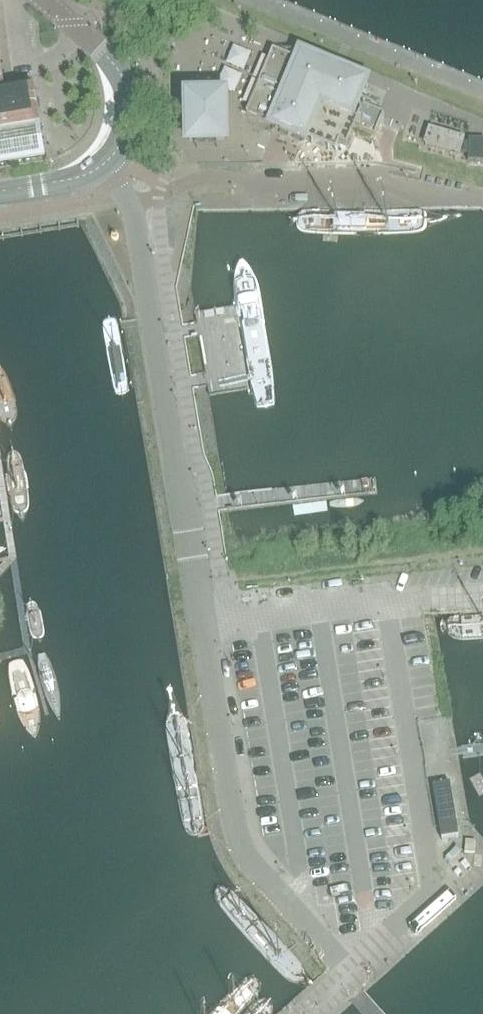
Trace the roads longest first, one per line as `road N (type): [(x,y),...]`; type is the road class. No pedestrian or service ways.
road 1 (unclassified): [(205,630),(241,840),(351,972),(432,886),(386,604)]
road 2 (unclassified): [(102,165),(130,207),(205,630)]
road 3 (tertiary): [(102,165),(122,141),(128,90),(114,62),(50,0)]
road 4 (unclassified): [(386,604),(205,630)]

